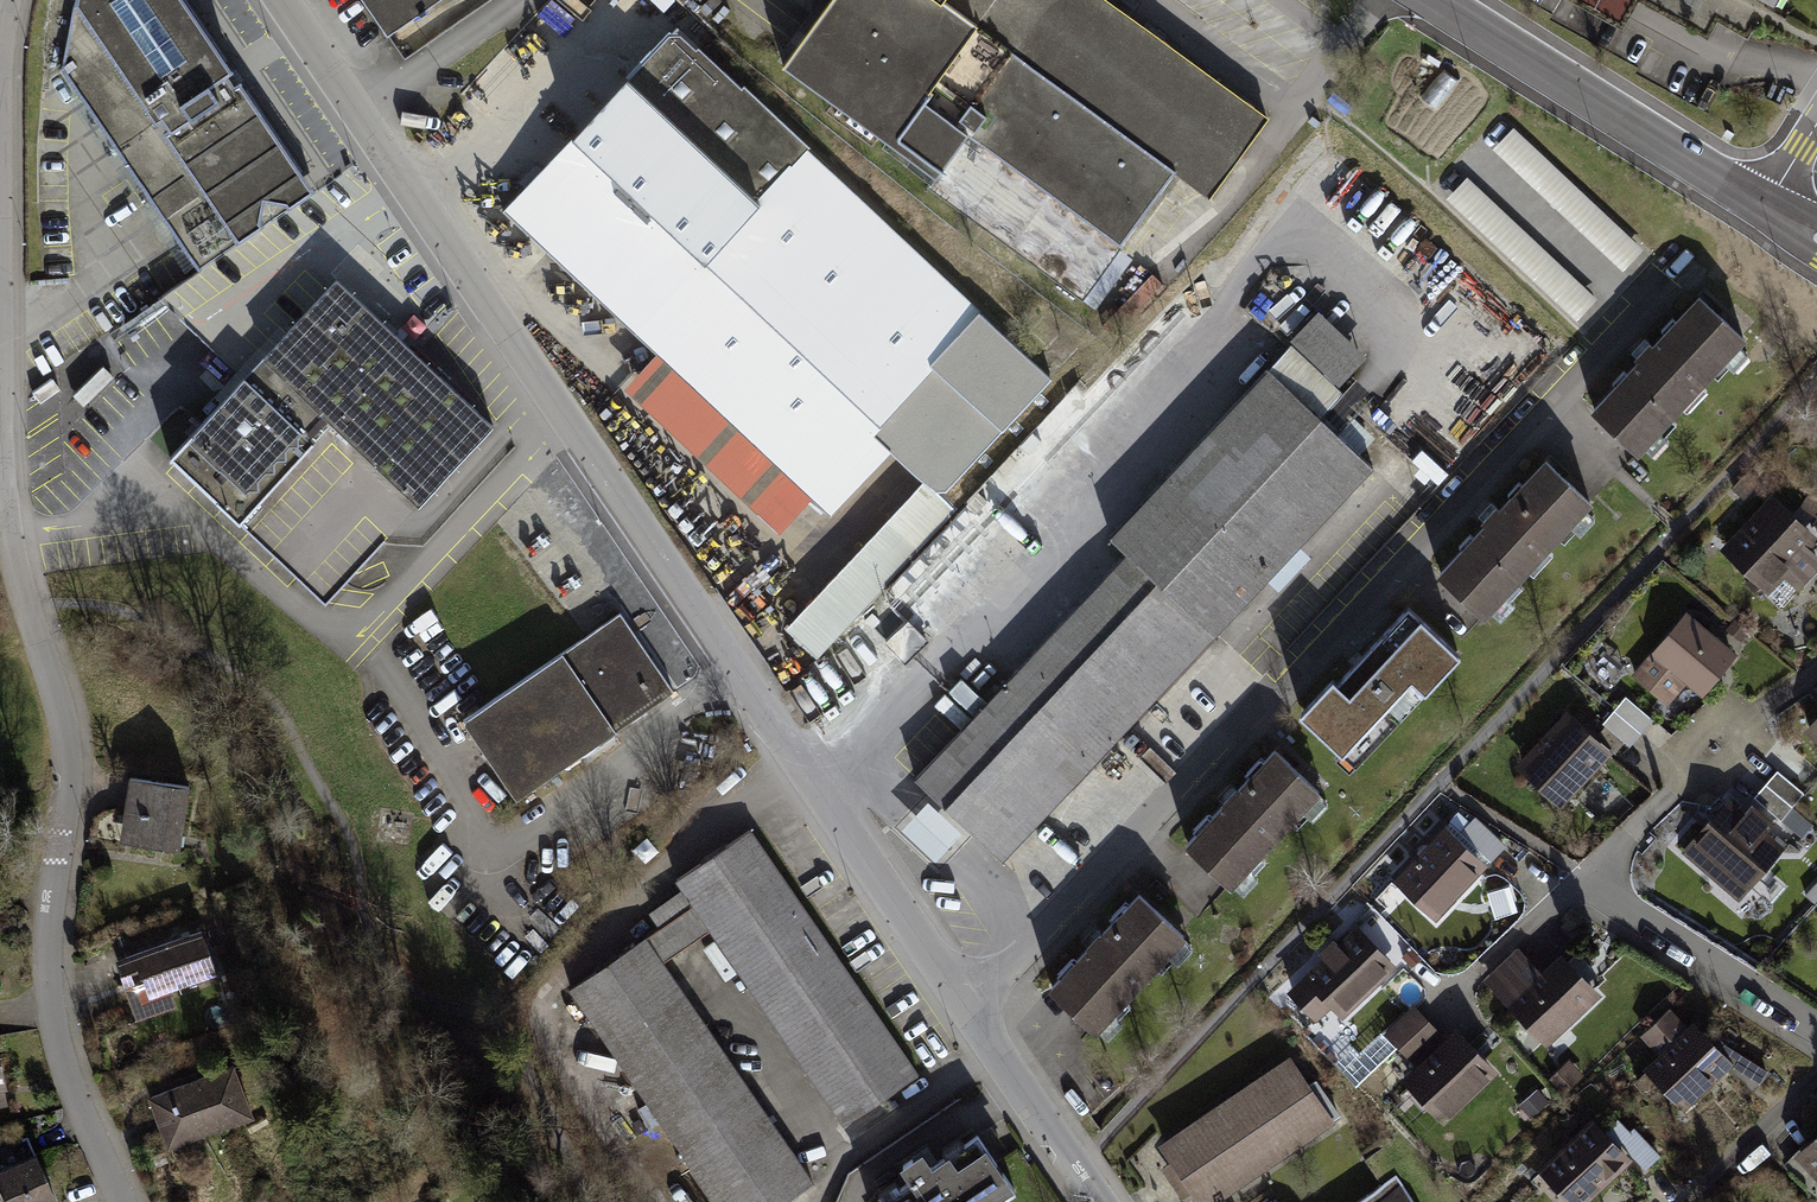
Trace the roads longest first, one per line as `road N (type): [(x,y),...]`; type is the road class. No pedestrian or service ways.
road 1 (residential): [(280,0),(965,1002)]
road 2 (residential): [(1664,284),(1005,972),(965,1002)]
road 3 (residential): [(137,1201),(60,1042),(50,862),(73,741),(28,604),(0,436)]
road 4 (tertiary): [(1762,208),(1433,0)]
road 5 (residential): [(1586,874),(1816,671)]
road 6 (residential): [(1586,874),(1816,1030)]
road 7 (residential): [(0,273),(15,0)]
road 8 (residential): [(965,1002),(1097,1201)]
road 9 (residential): [(1463,990),(1586,874)]

